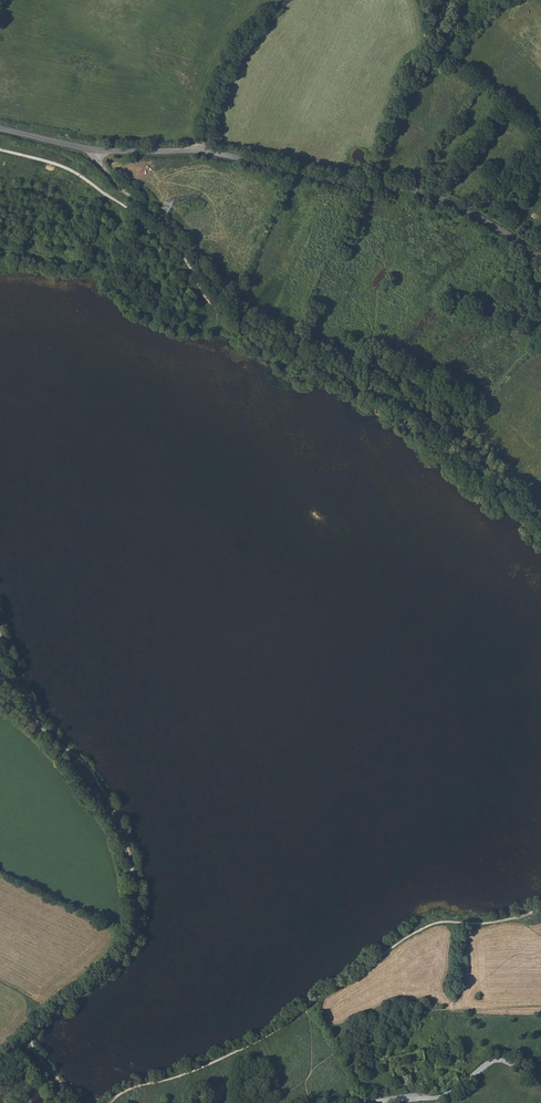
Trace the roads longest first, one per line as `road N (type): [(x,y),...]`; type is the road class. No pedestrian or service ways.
road 1 (tertiary): [(540,257),(429,195),(340,184),(204,150),(94,151),(0,128)]

